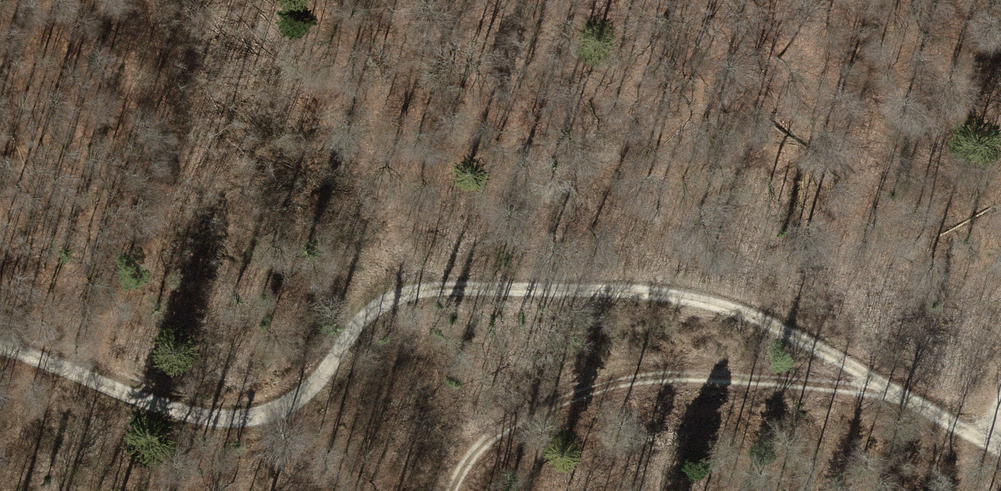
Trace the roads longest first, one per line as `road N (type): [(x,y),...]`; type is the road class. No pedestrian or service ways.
road 1 (track): [(0,339),(210,404),(288,393),(374,315),(428,291),(688,295),(809,340),(1000,448)]
road 2 (track): [(448,490),(471,441),(648,376),(817,384),(983,438)]
road 3 (track): [(91,373),(144,274),(166,172),(167,76),(142,0)]

